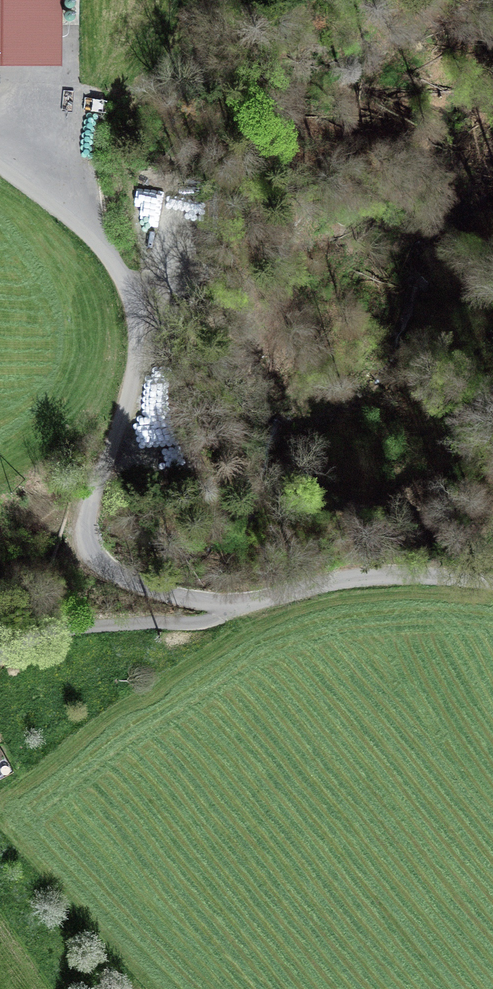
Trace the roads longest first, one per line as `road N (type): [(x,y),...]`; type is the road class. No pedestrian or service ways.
road 1 (track): [(254,604),(161,599),(101,569),(86,550),(84,517),(139,350),(125,282)]
road 2 (track): [(0,654),(29,635),(73,625),(215,621),(254,604)]
road 3 (track): [(492,579),(376,573),(254,604)]
road 4 (track): [(125,282),(115,261),(0,169)]

